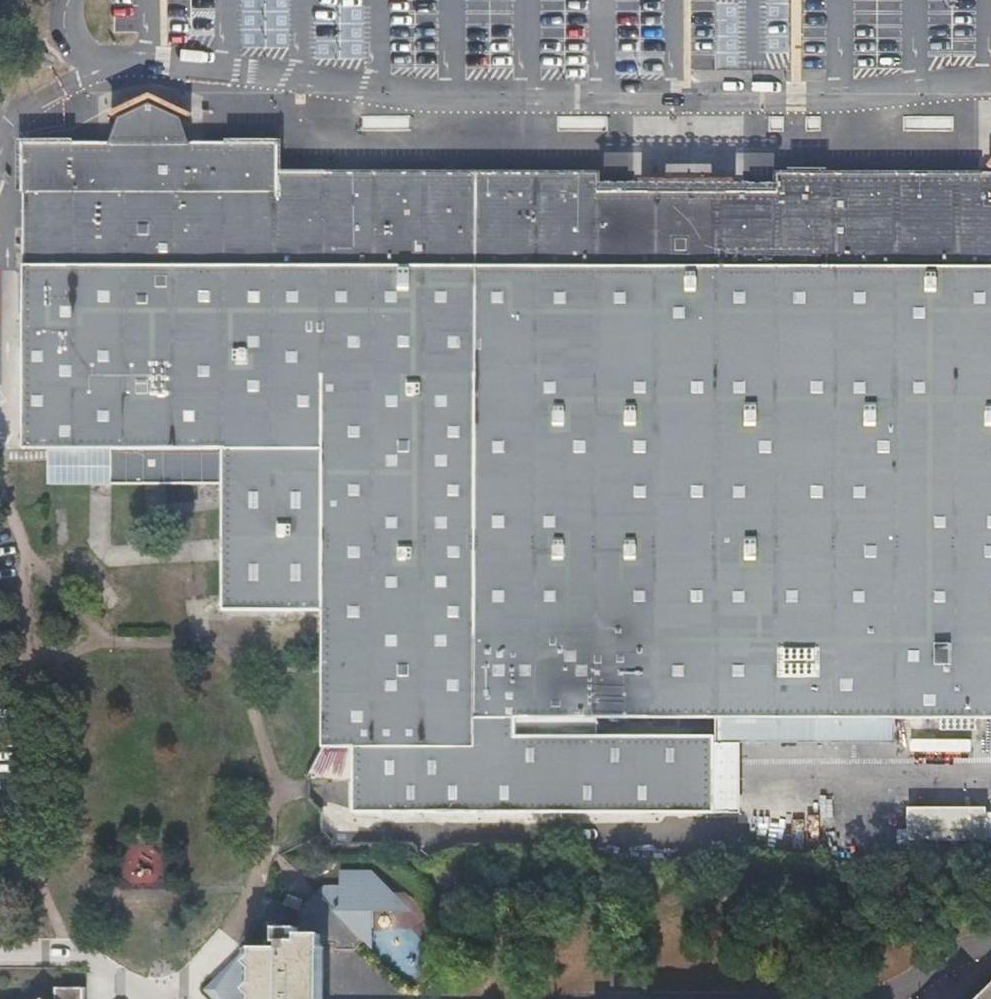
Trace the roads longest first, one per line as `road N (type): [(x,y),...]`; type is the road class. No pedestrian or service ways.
road 1 (residential): [(990,942),(859,998)]

